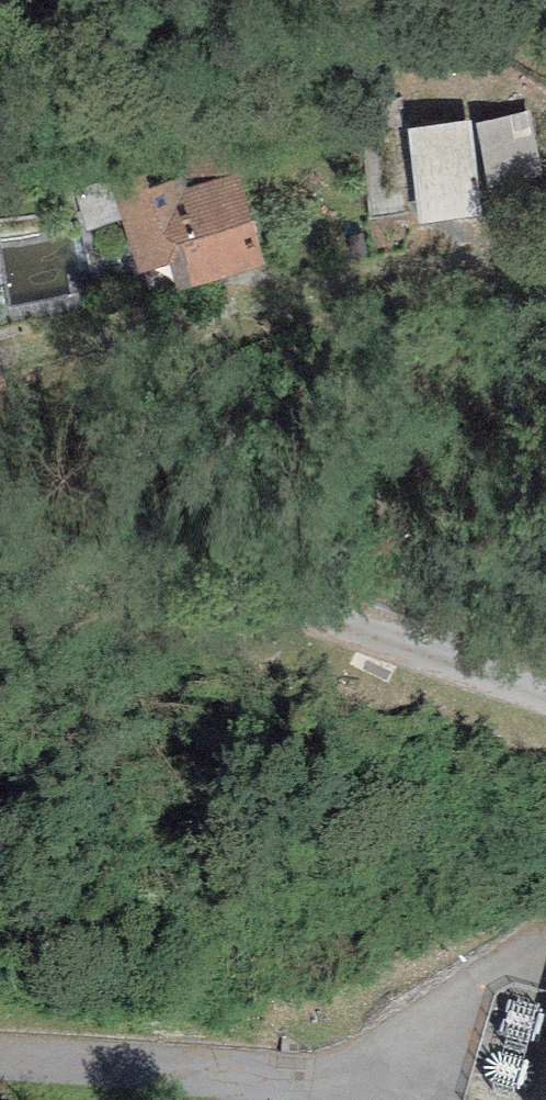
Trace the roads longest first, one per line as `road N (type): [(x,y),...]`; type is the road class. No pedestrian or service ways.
road 1 (unclassified): [(545,698),(262,599),(97,578),(0,581)]
road 2 (track): [(0,382),(174,334),(545,266)]
road 3 (unclassified): [(0,1057),(305,1084),(385,1099)]

